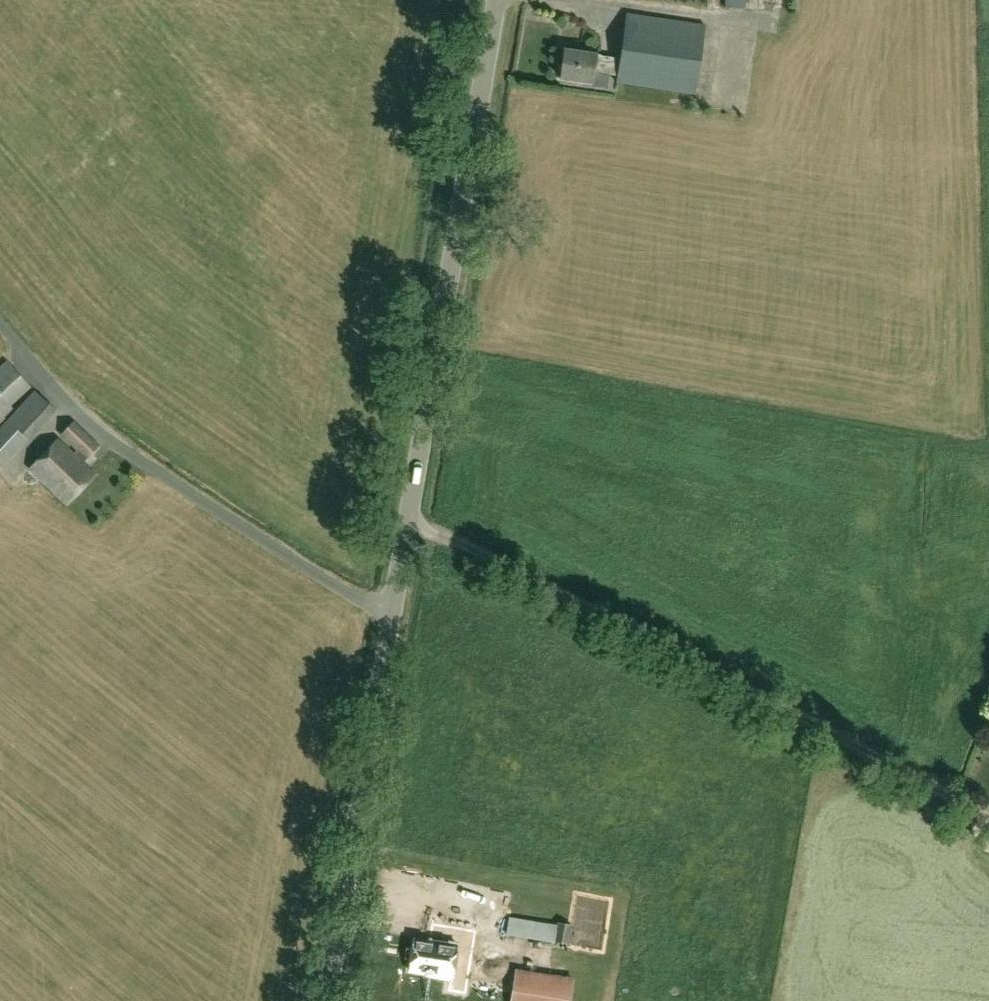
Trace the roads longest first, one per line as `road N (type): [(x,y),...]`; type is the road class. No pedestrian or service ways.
road 1 (unclassified): [(939,790),(409,511)]
road 2 (unclassified): [(409,511),(495,0)]
road 3 (unclassified): [(327,1000),(409,511)]

